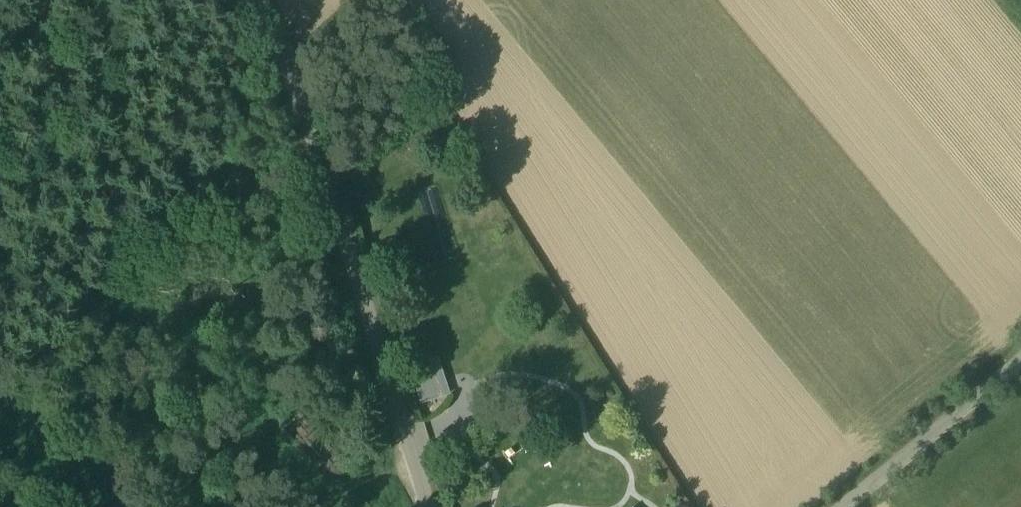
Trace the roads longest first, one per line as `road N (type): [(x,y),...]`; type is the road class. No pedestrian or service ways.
road 1 (unclassified): [(436,506),(320,147),(261,0)]
road 2 (unclassified): [(839,506),(1020,360)]
road 3 (track): [(107,506),(0,416)]

